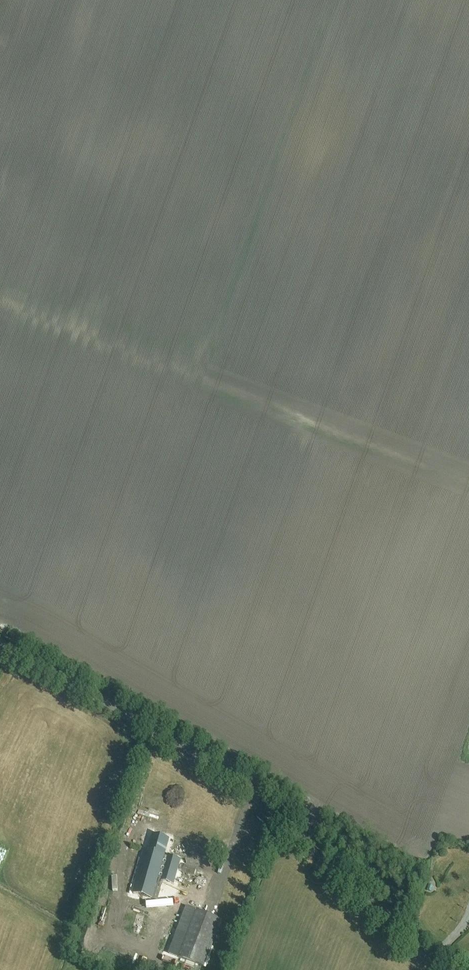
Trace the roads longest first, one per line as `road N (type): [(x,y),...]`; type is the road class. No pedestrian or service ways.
road 1 (tertiary): [(437,969),(234,781),(0,645)]

